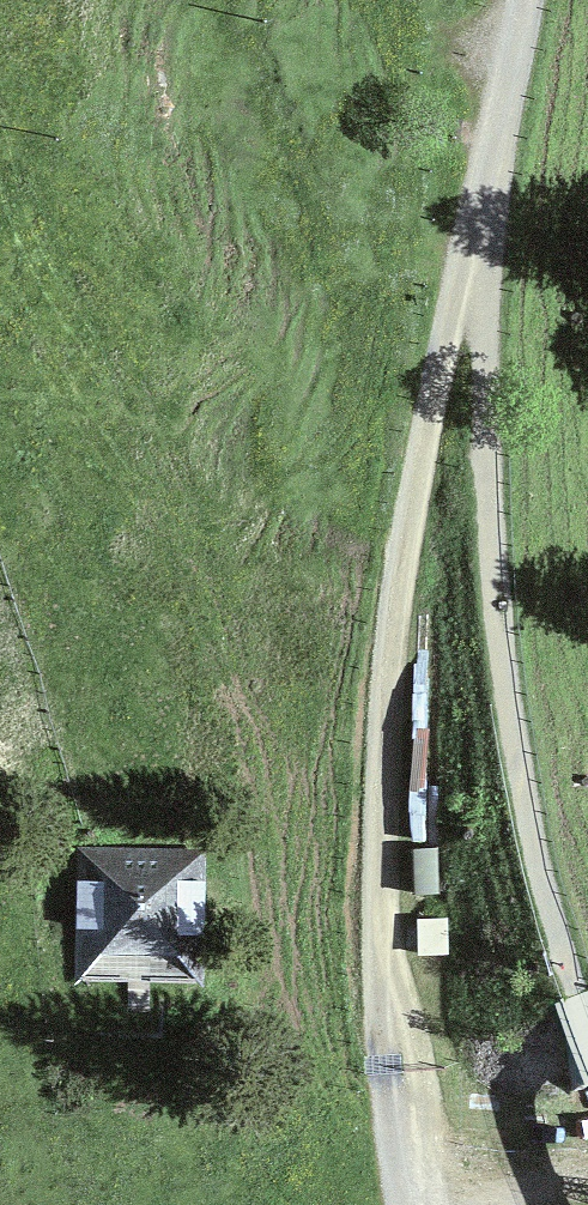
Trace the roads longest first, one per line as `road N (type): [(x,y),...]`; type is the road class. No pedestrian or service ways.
road 1 (track): [(495,135),(391,636),(381,752),(381,935),(403,1185)]
road 2 (track): [(495,135),(485,301),(493,588),(525,818),(574,993)]
road 3 (track): [(587,1167),(403,1185)]
road 4 (track): [(523,0),(495,135)]

